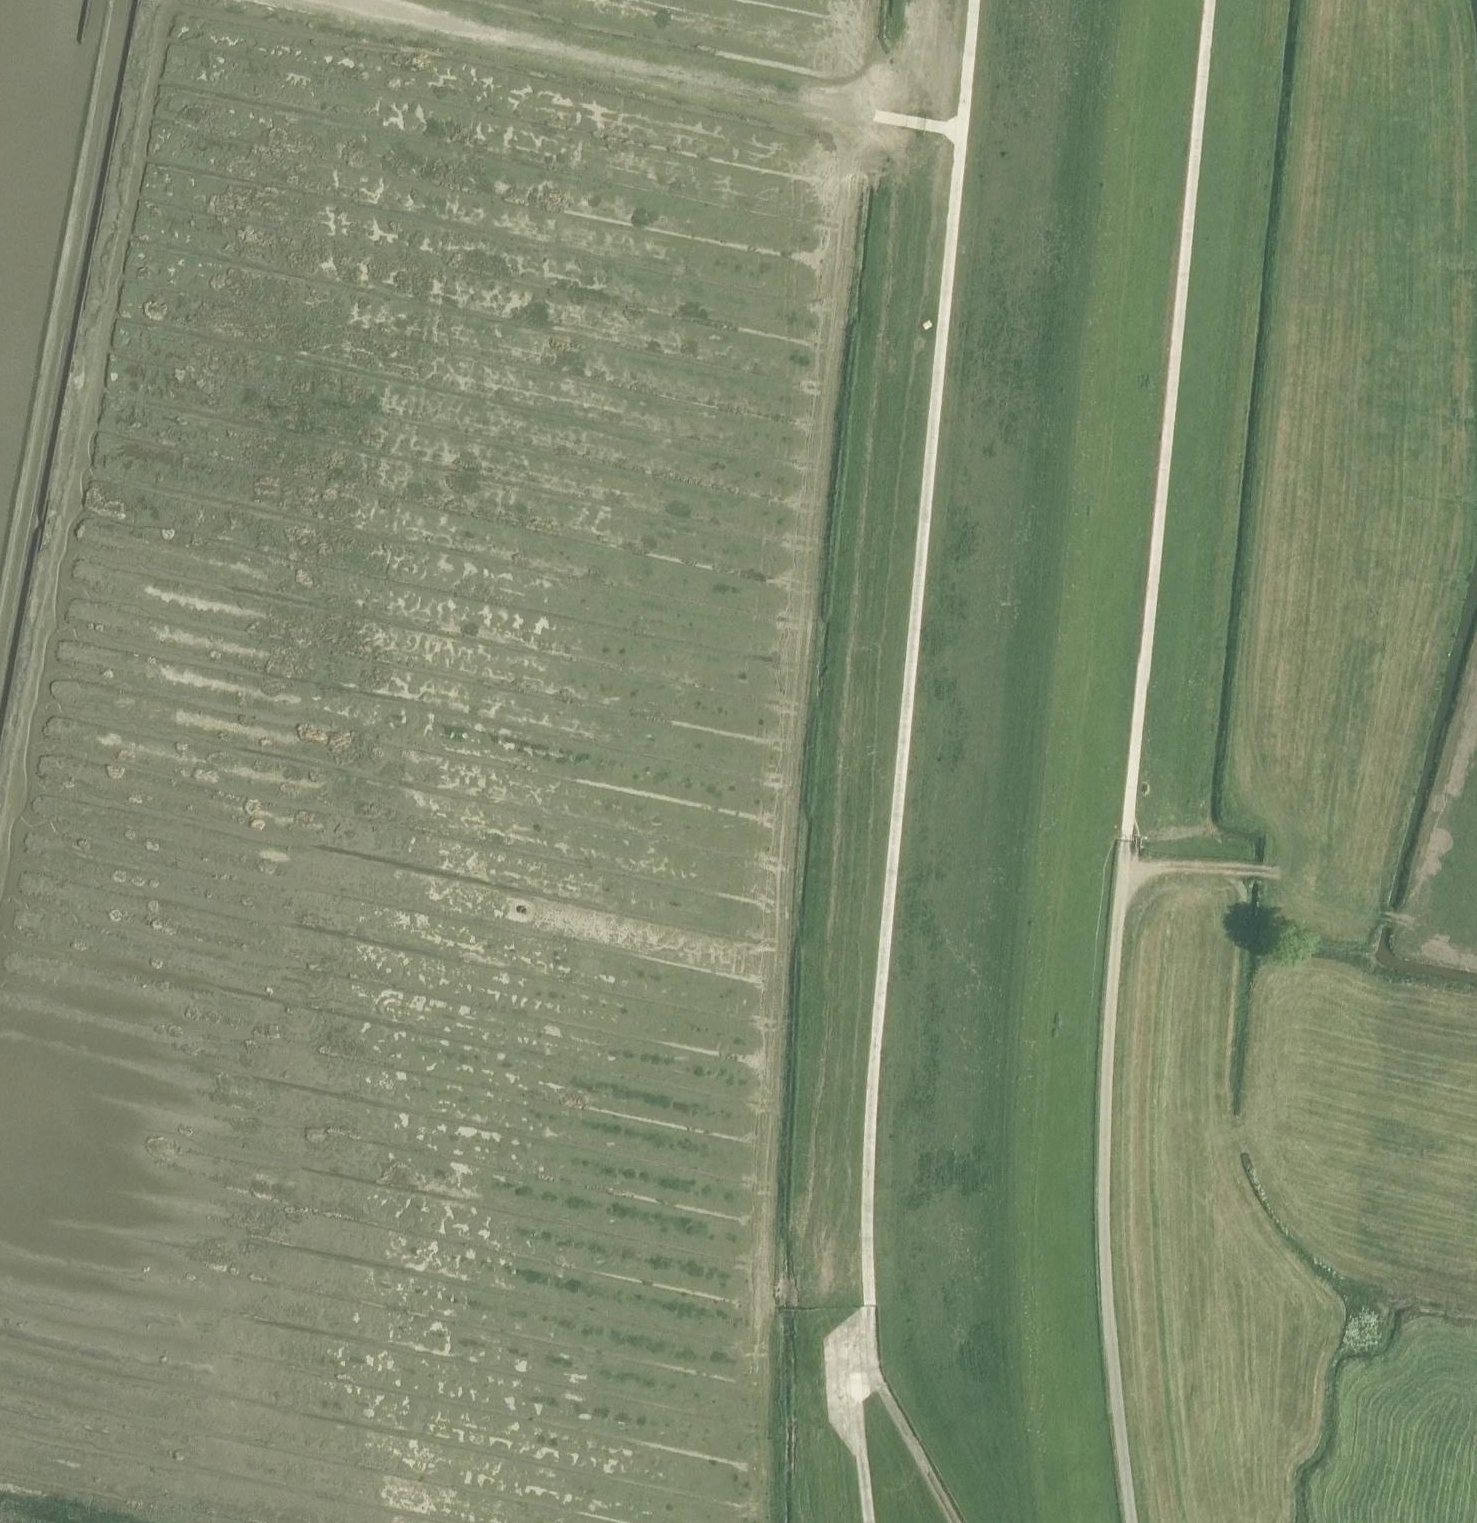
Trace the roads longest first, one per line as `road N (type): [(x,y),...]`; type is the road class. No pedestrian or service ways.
road 1 (track): [(872,1522),(857,1394),(870,1322),(871,1159),(972,0)]
road 2 (track): [(960,130),(824,108),(335,0)]
road 3 (track): [(859,1365),(887,1388),(962,1522)]
road 4 (track): [(1124,863),(1272,875)]

